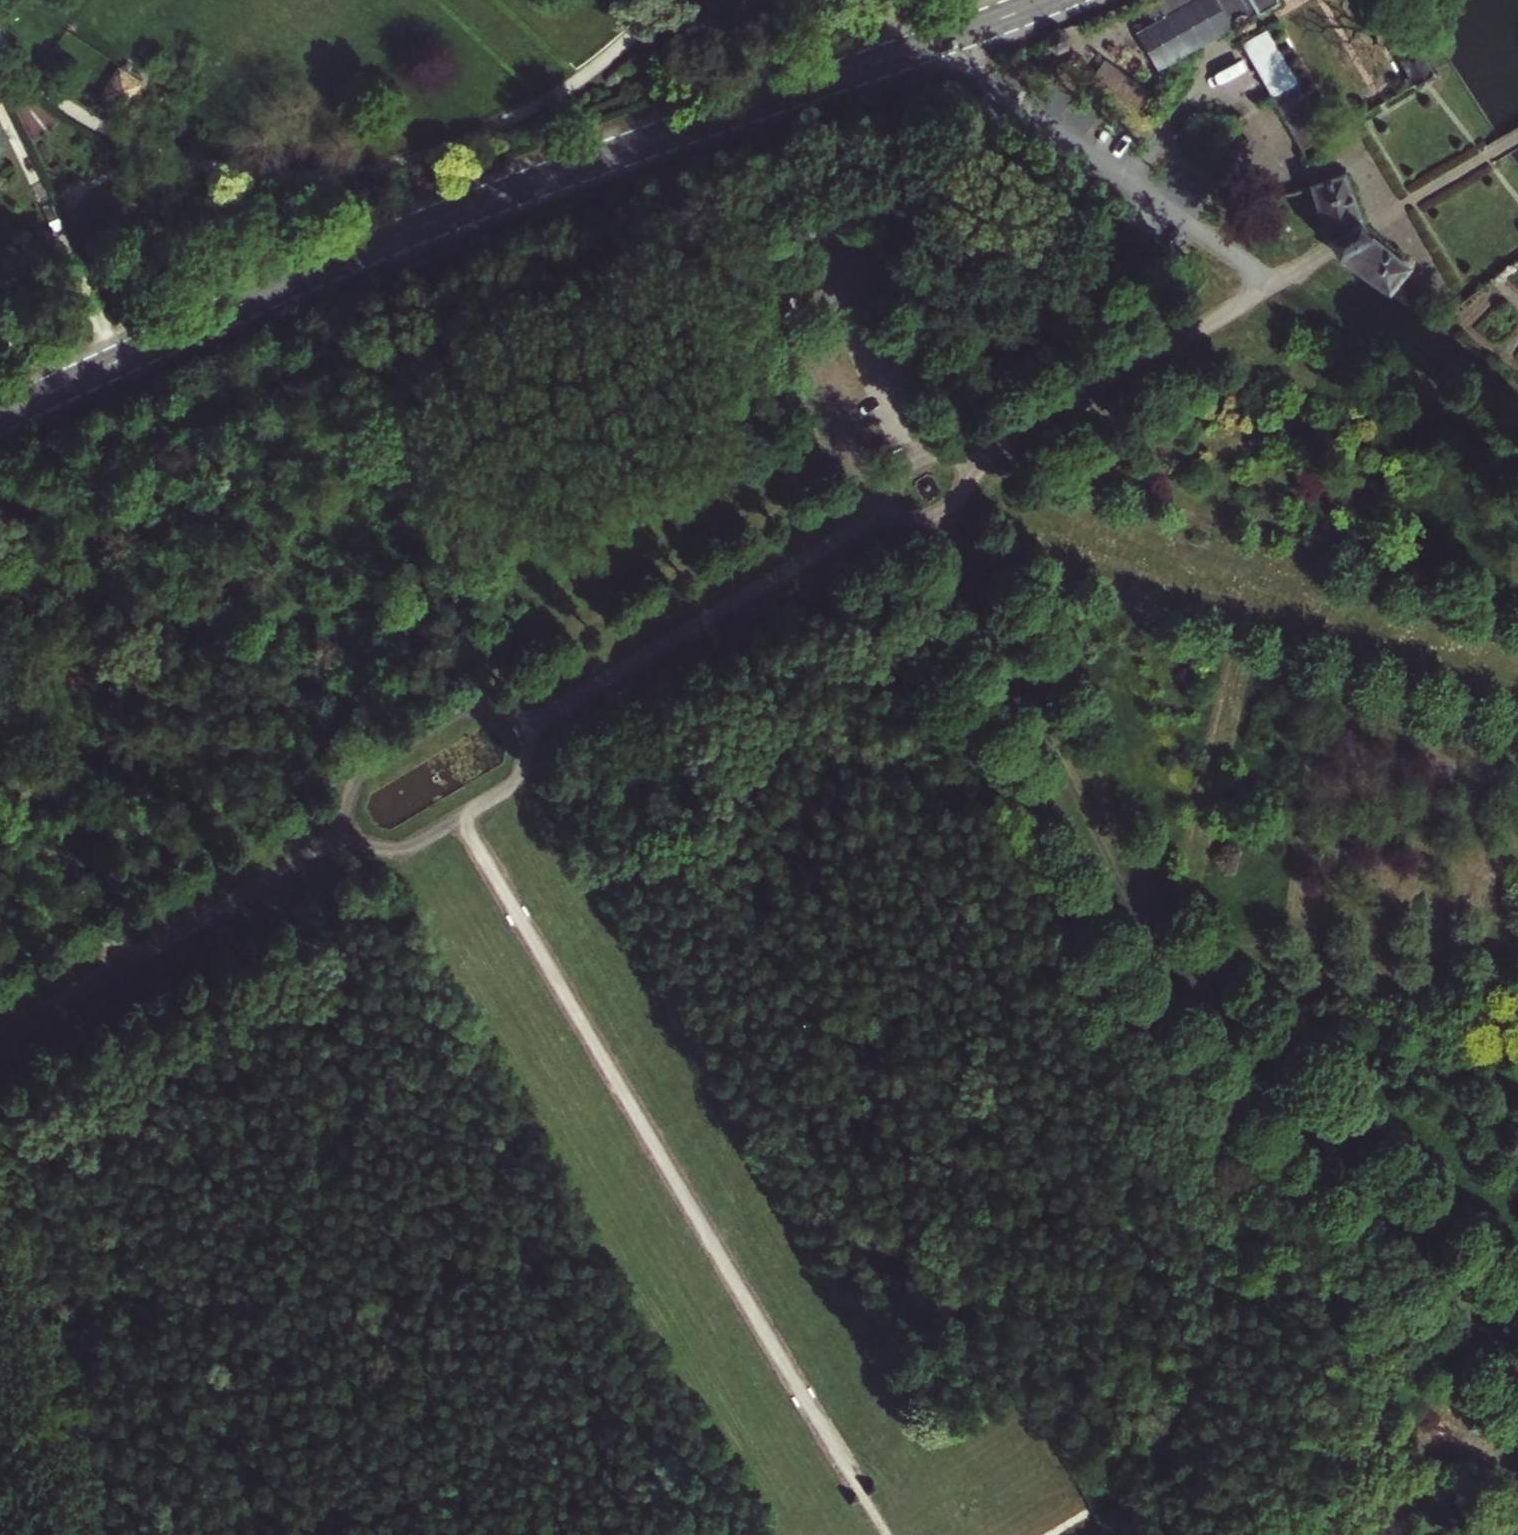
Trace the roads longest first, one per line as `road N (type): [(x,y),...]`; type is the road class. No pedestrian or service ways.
road 1 (tertiary): [(0,416),(441,219),(1045,0)]

